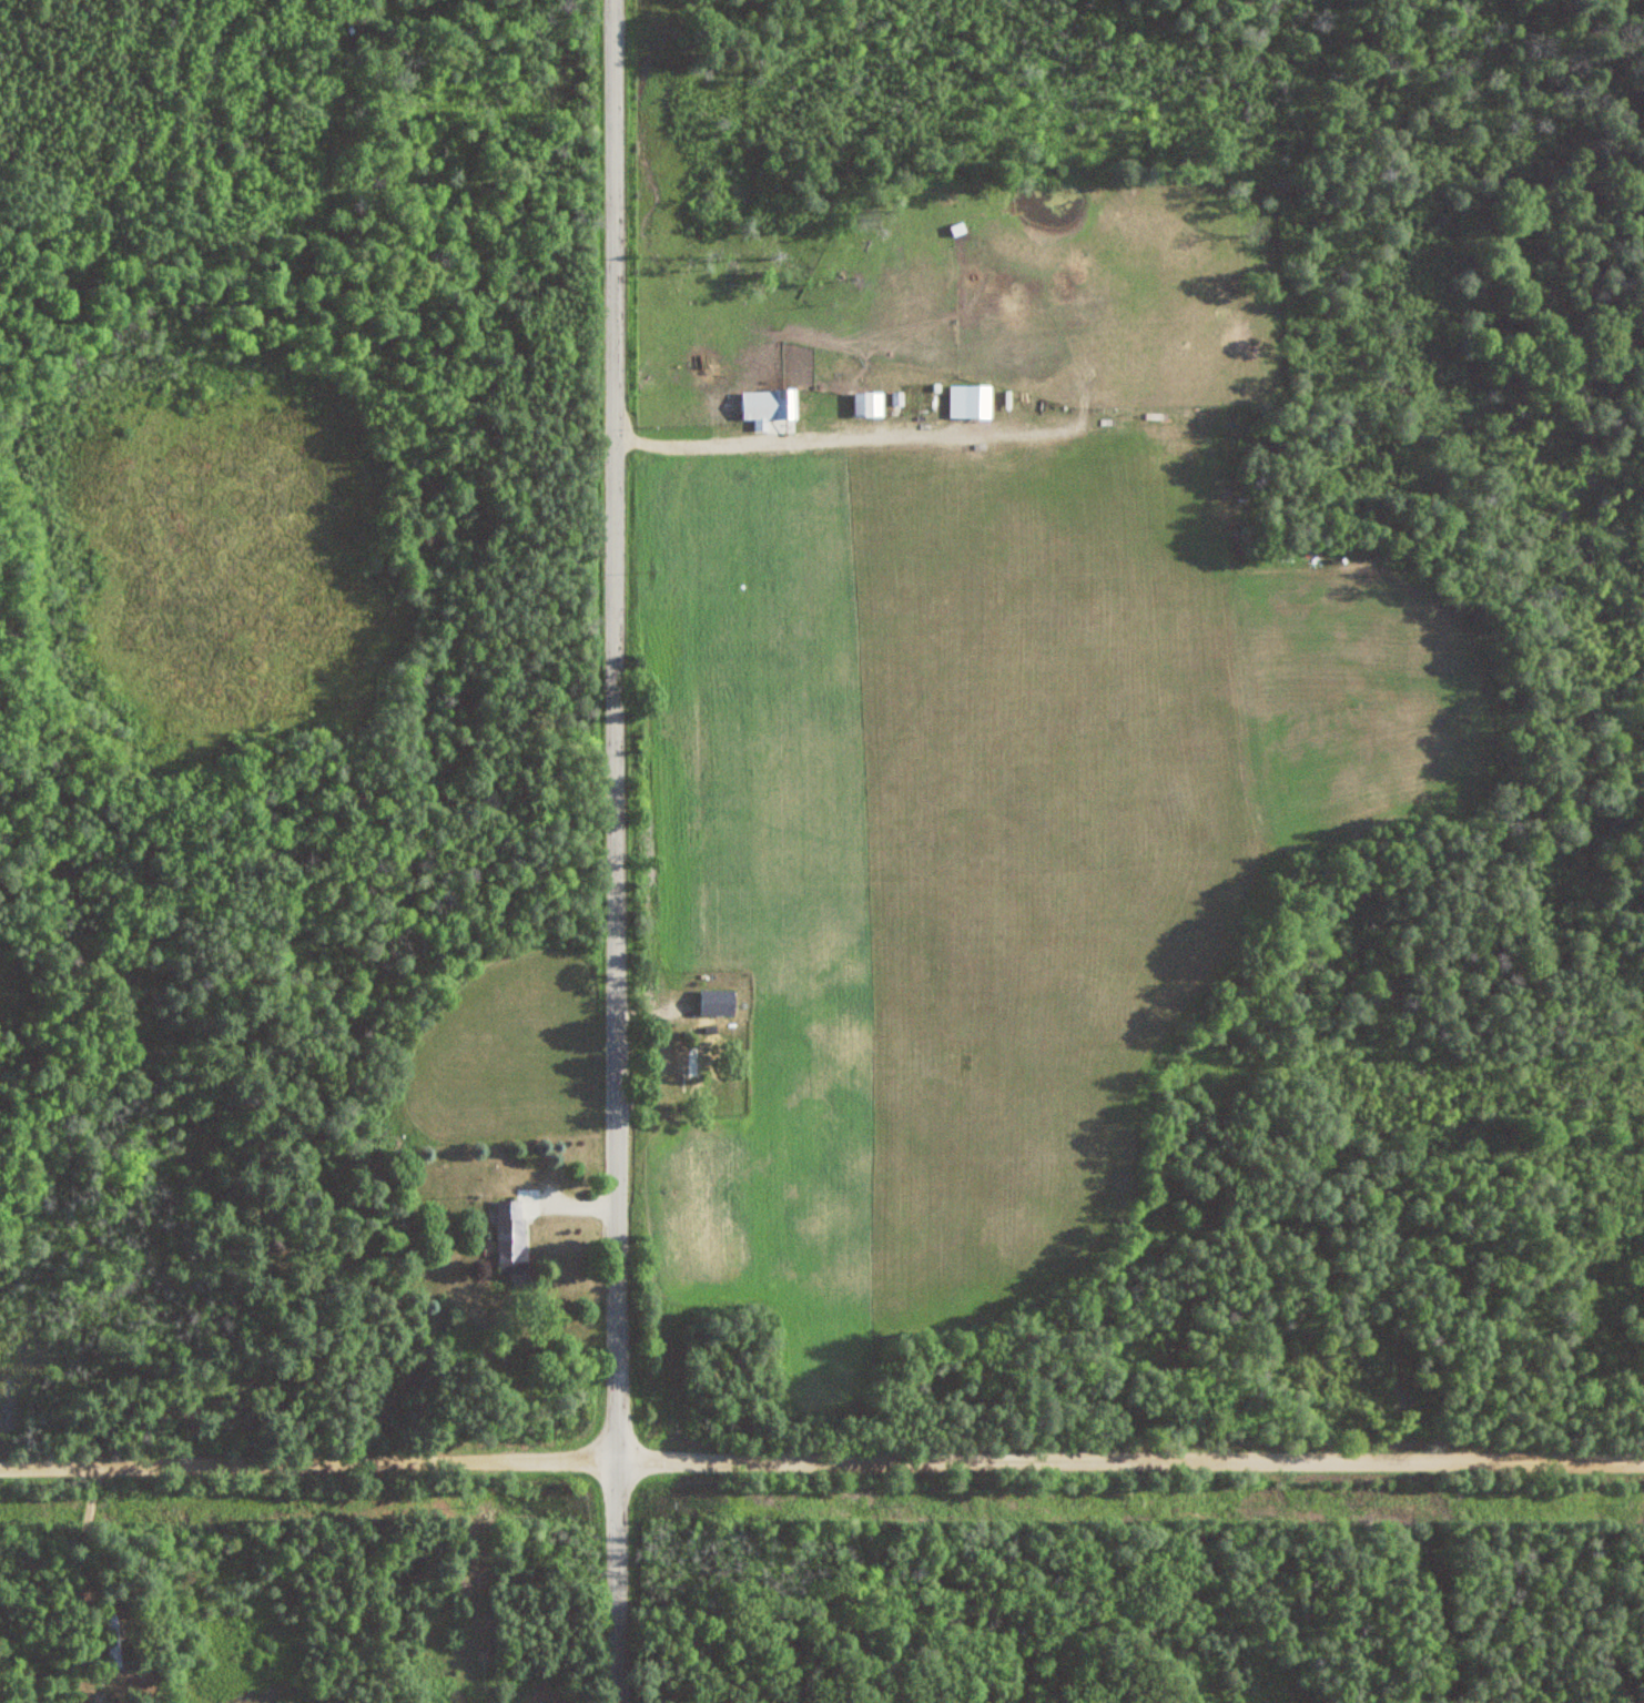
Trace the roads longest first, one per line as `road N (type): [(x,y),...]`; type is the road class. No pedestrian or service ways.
road 1 (residential): [(608,1702),(602,0)]
road 2 (residential): [(1643,1433),(607,1431),(0,1447)]

